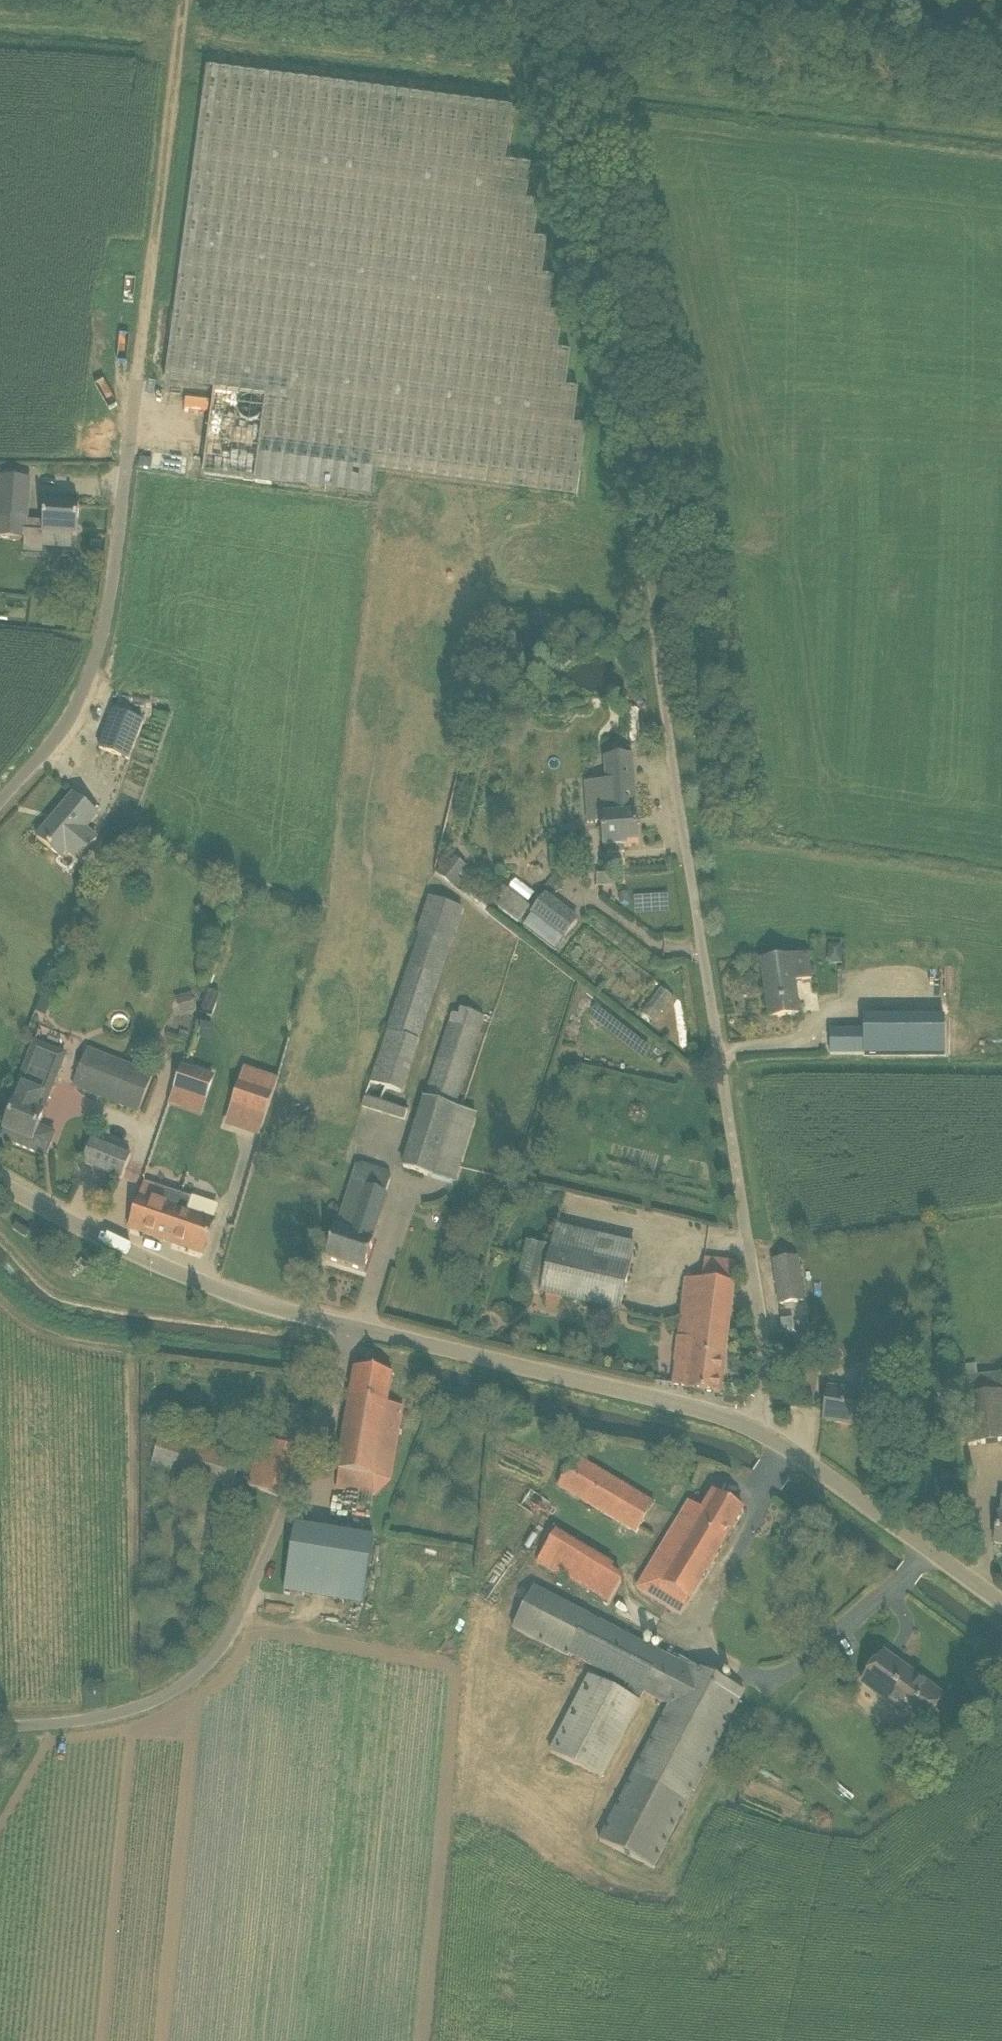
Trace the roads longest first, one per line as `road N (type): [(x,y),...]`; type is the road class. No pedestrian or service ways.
road 1 (track): [(530,0),(691,855)]
road 2 (unclassified): [(754,1426),(243,1298),(0,1183)]
road 3 (unclassified): [(754,1426),(770,1389),(691,855)]
road 4 (track): [(534,33),(1001,89)]
road 5 (track): [(184,23),(130,454)]
road 6 (unclassified): [(0,802),(76,708),(101,648),(130,454)]
road 7 (unclassified): [(1001,1601),(754,1426)]

